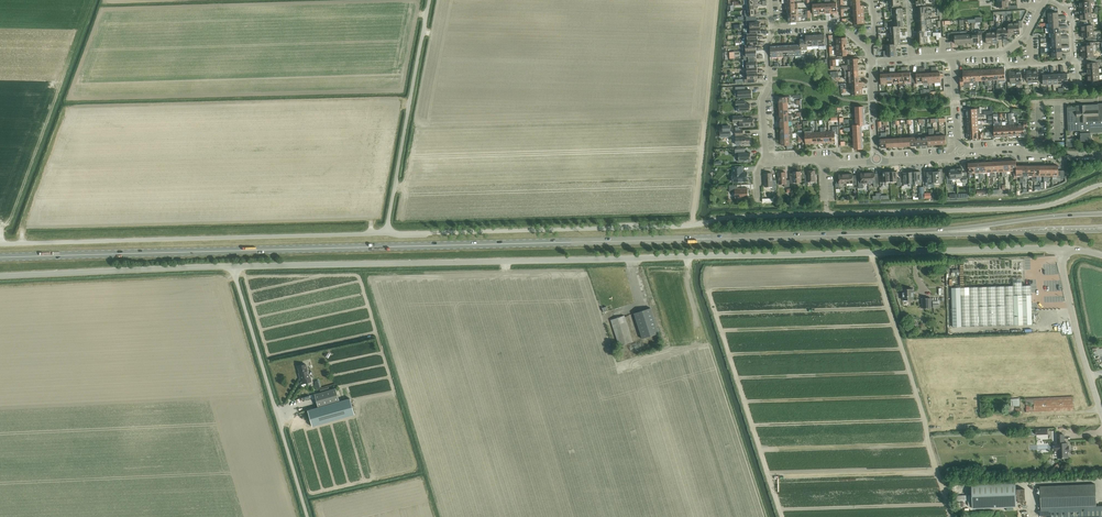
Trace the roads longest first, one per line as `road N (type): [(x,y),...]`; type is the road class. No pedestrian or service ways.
road 1 (primary): [(928,233),(0,257)]
road 2 (unclassified): [(233,267),(1060,249)]
road 3 (unclassified): [(1101,185),(1015,209),(387,234)]
road 4 (unclassified): [(387,234),(0,244)]
road 5 (unclassified): [(308,516),(233,267)]
road 6 (unclassified): [(387,234),(429,0)]
road 7 (unclassified): [(0,276),(233,267)]
road 8 (residential): [(877,161),(768,159),(769,87)]
road 9 (primary): [(1101,214),(928,233)]
road 10 (primary): [(928,233),(1101,230)]
road 11 (tertiary): [(1101,413),(1060,249)]
road 12 (residential): [(1101,156),(960,151)]

